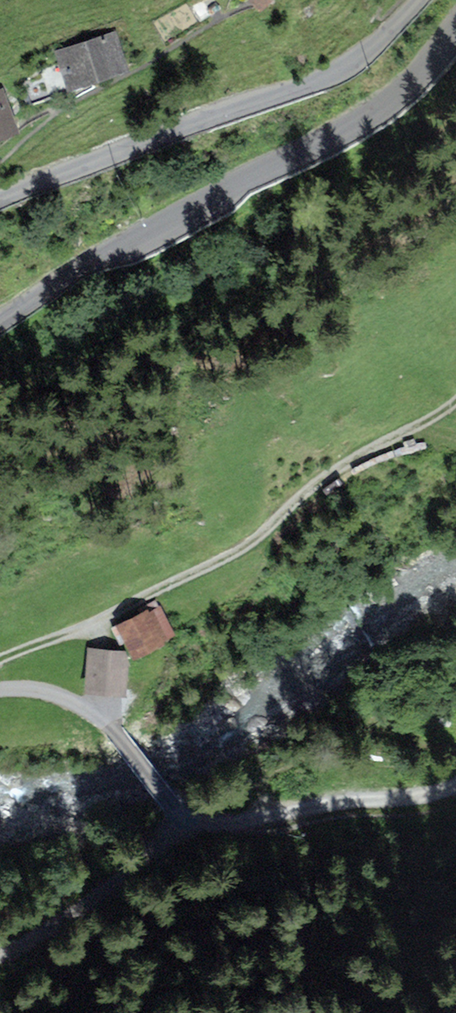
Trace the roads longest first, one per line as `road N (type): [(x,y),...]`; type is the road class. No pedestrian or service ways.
road 1 (tertiary): [(455,8),(347,130),(0,306)]
road 2 (track): [(0,660),(161,596),(351,465),(424,428),(455,398)]
road 3 (track): [(0,948),(204,839),(320,810),(455,794)]
road 4 (unclassified): [(419,0),(357,61),(314,83),(0,201)]
road 5 (track): [(204,839),(78,706),(27,688),(0,689)]

